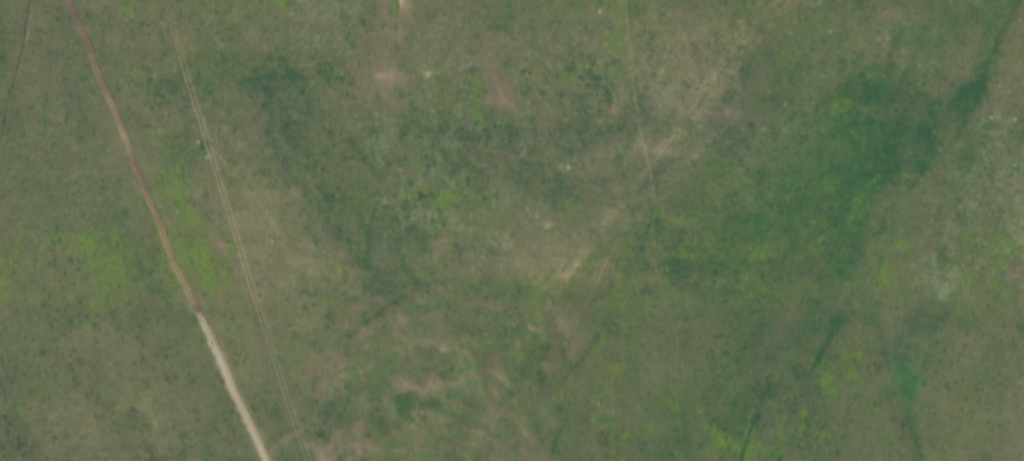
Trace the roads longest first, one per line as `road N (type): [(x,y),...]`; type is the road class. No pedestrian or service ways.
road 1 (track): [(472,460),(546,288),(772,0)]

